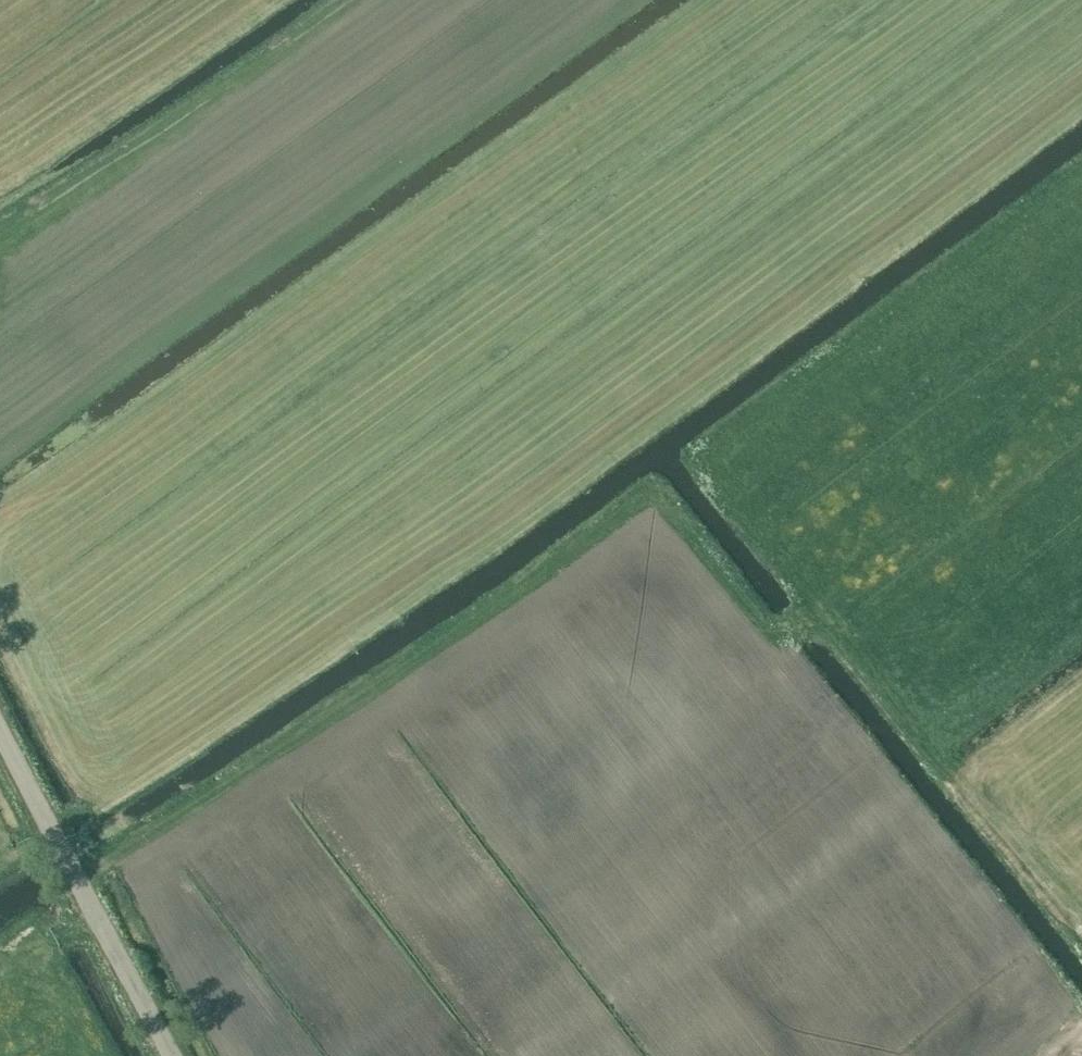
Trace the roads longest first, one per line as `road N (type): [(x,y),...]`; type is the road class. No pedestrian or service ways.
road 1 (unclassified): [(172,1055),(0,731)]

